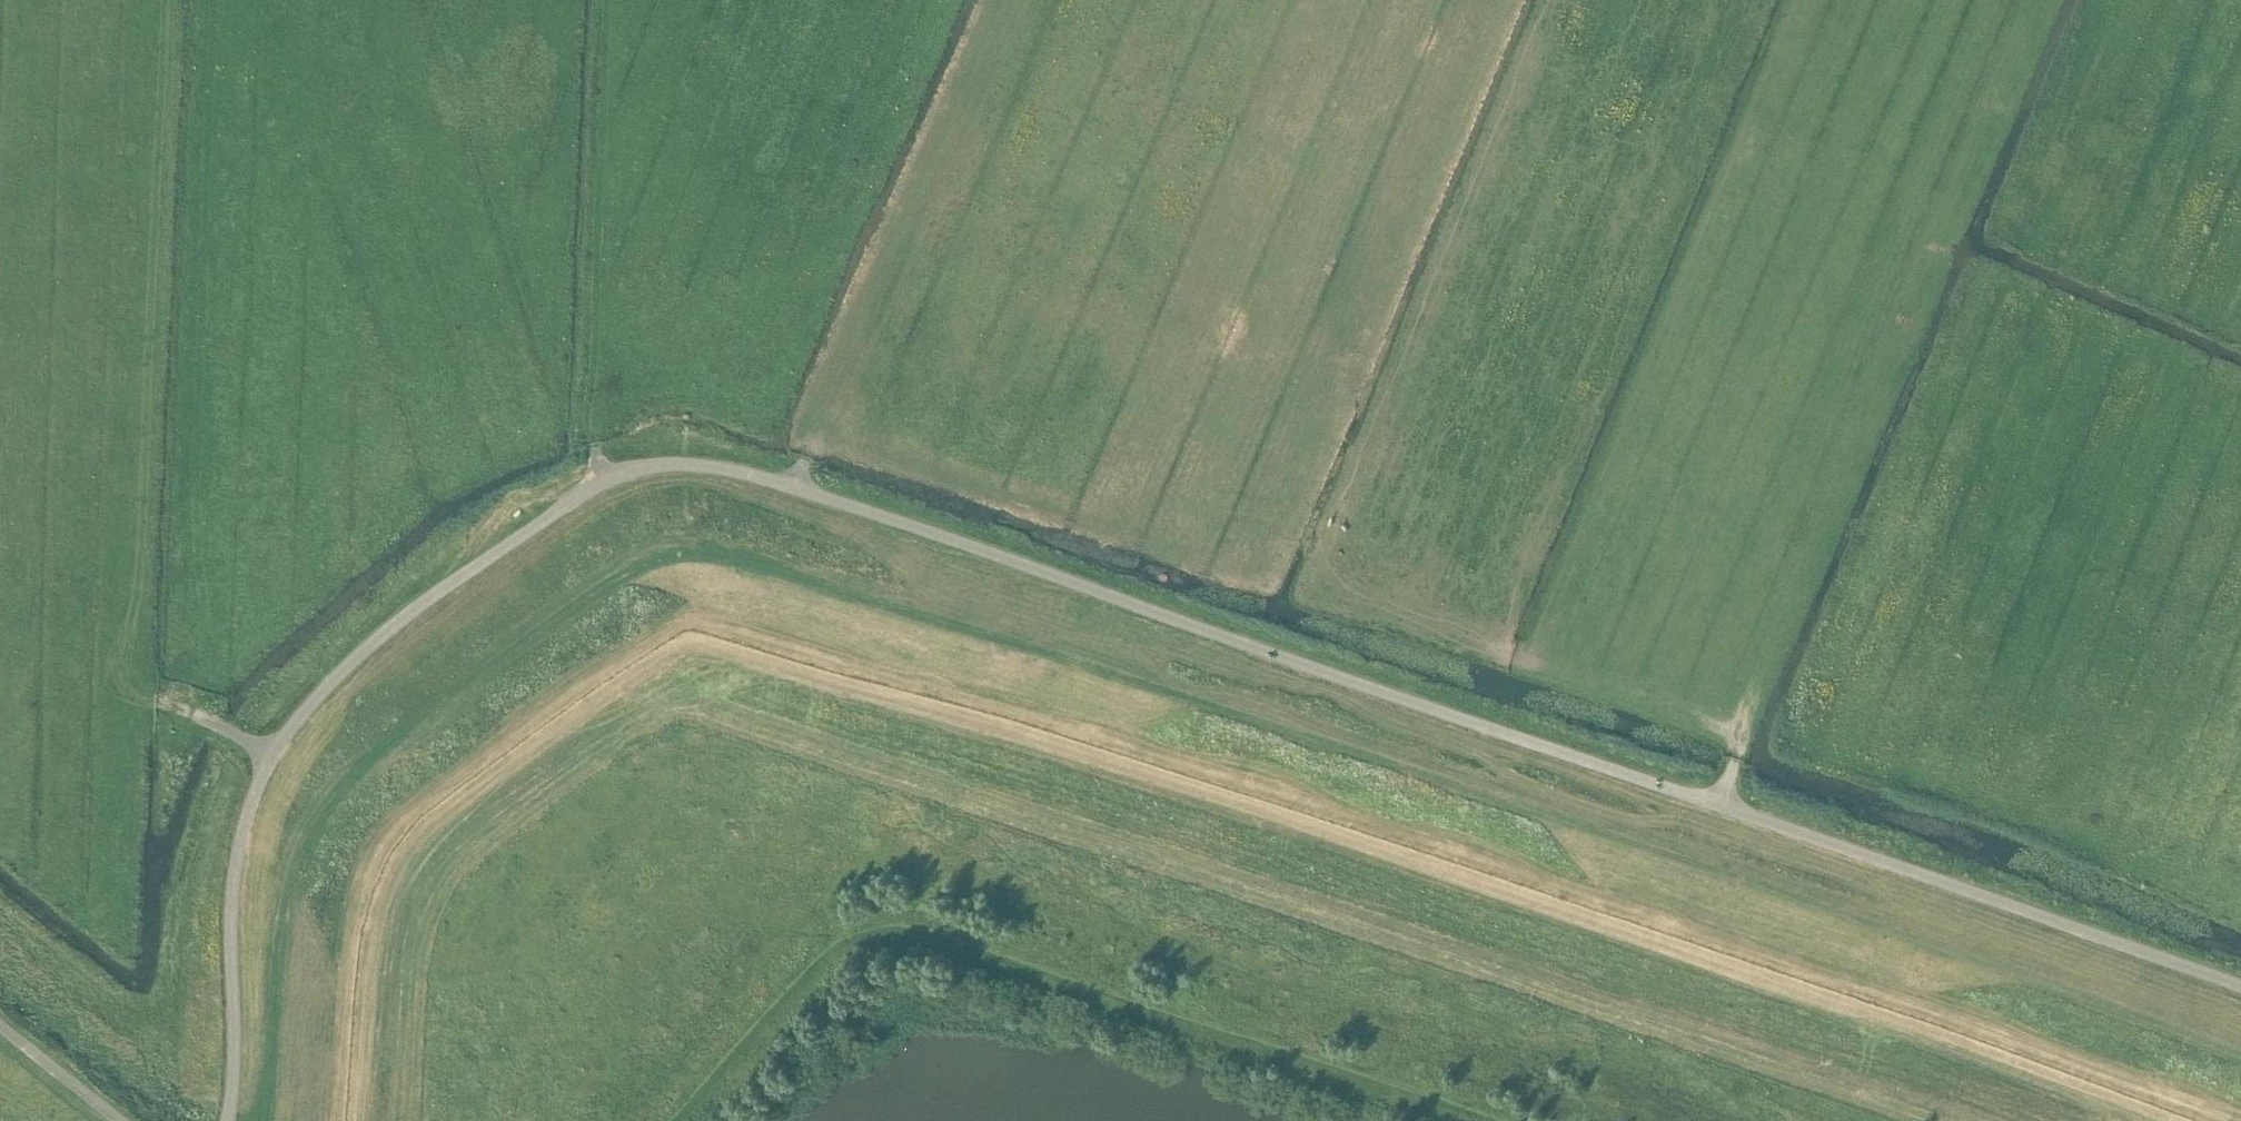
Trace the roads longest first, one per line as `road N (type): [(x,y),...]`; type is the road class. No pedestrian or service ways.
road 1 (track): [(2240,983),(863,512),(729,473),(670,468),(609,481),(555,514),(416,610),(294,723),(248,812),(237,863),(227,1120)]
road 2 (track): [(691,1120),(833,959),(857,944),(901,936),(1489,1120)]

